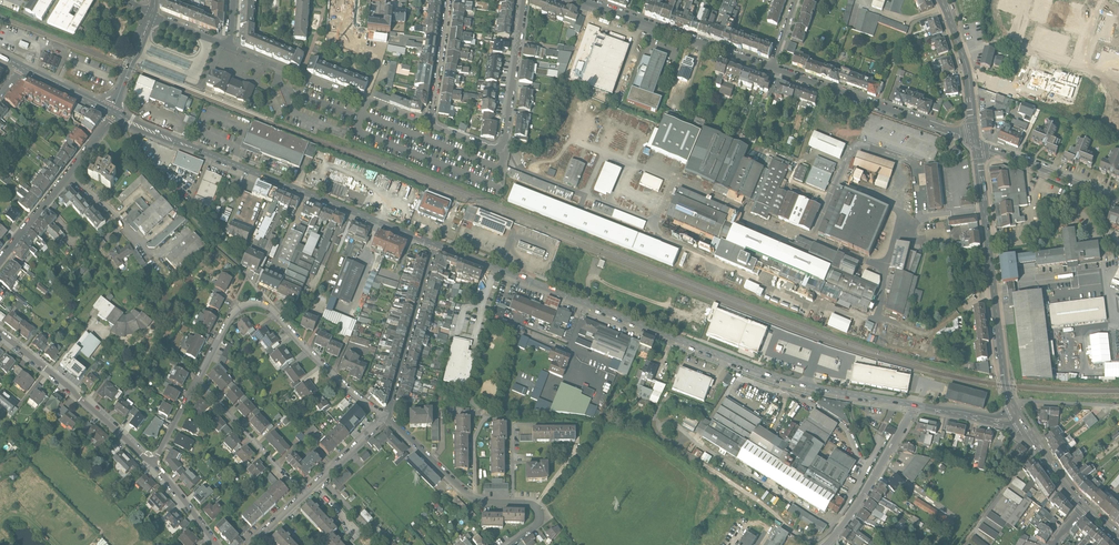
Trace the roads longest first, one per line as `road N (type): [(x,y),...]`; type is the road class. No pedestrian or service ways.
road 1 (secondary): [(435,244),(766,373),(917,406)]
road 2 (secondary): [(113,112),(435,244)]
road 3 (residential): [(199,378),(235,310),(257,300),(386,415)]
road 4 (secondary): [(976,140),(1012,405)]
road 5 (residential): [(510,544),(539,522),(535,505),(475,498),(386,415)]
road 6 (residential): [(429,123),(502,146),(525,0)]
road 7 (residential): [(228,46),(429,123)]
road 8 (residential): [(774,68),(976,140)]
road 9 (residential): [(581,0),(774,68)]
road 10 (residential): [(153,464),(0,333)]
road 11 (residential): [(113,112),(0,257)]
road 12 (residential): [(435,244),(386,415)]
road 13 (residential): [(917,406),(824,544)]
road 14 (residential): [(199,378),(304,491)]
road 15 (residential): [(976,140),(1118,196)]
road 16 (secondary): [(944,0),(967,67),(976,140)]
road 17 (residential): [(448,0),(429,123)]

